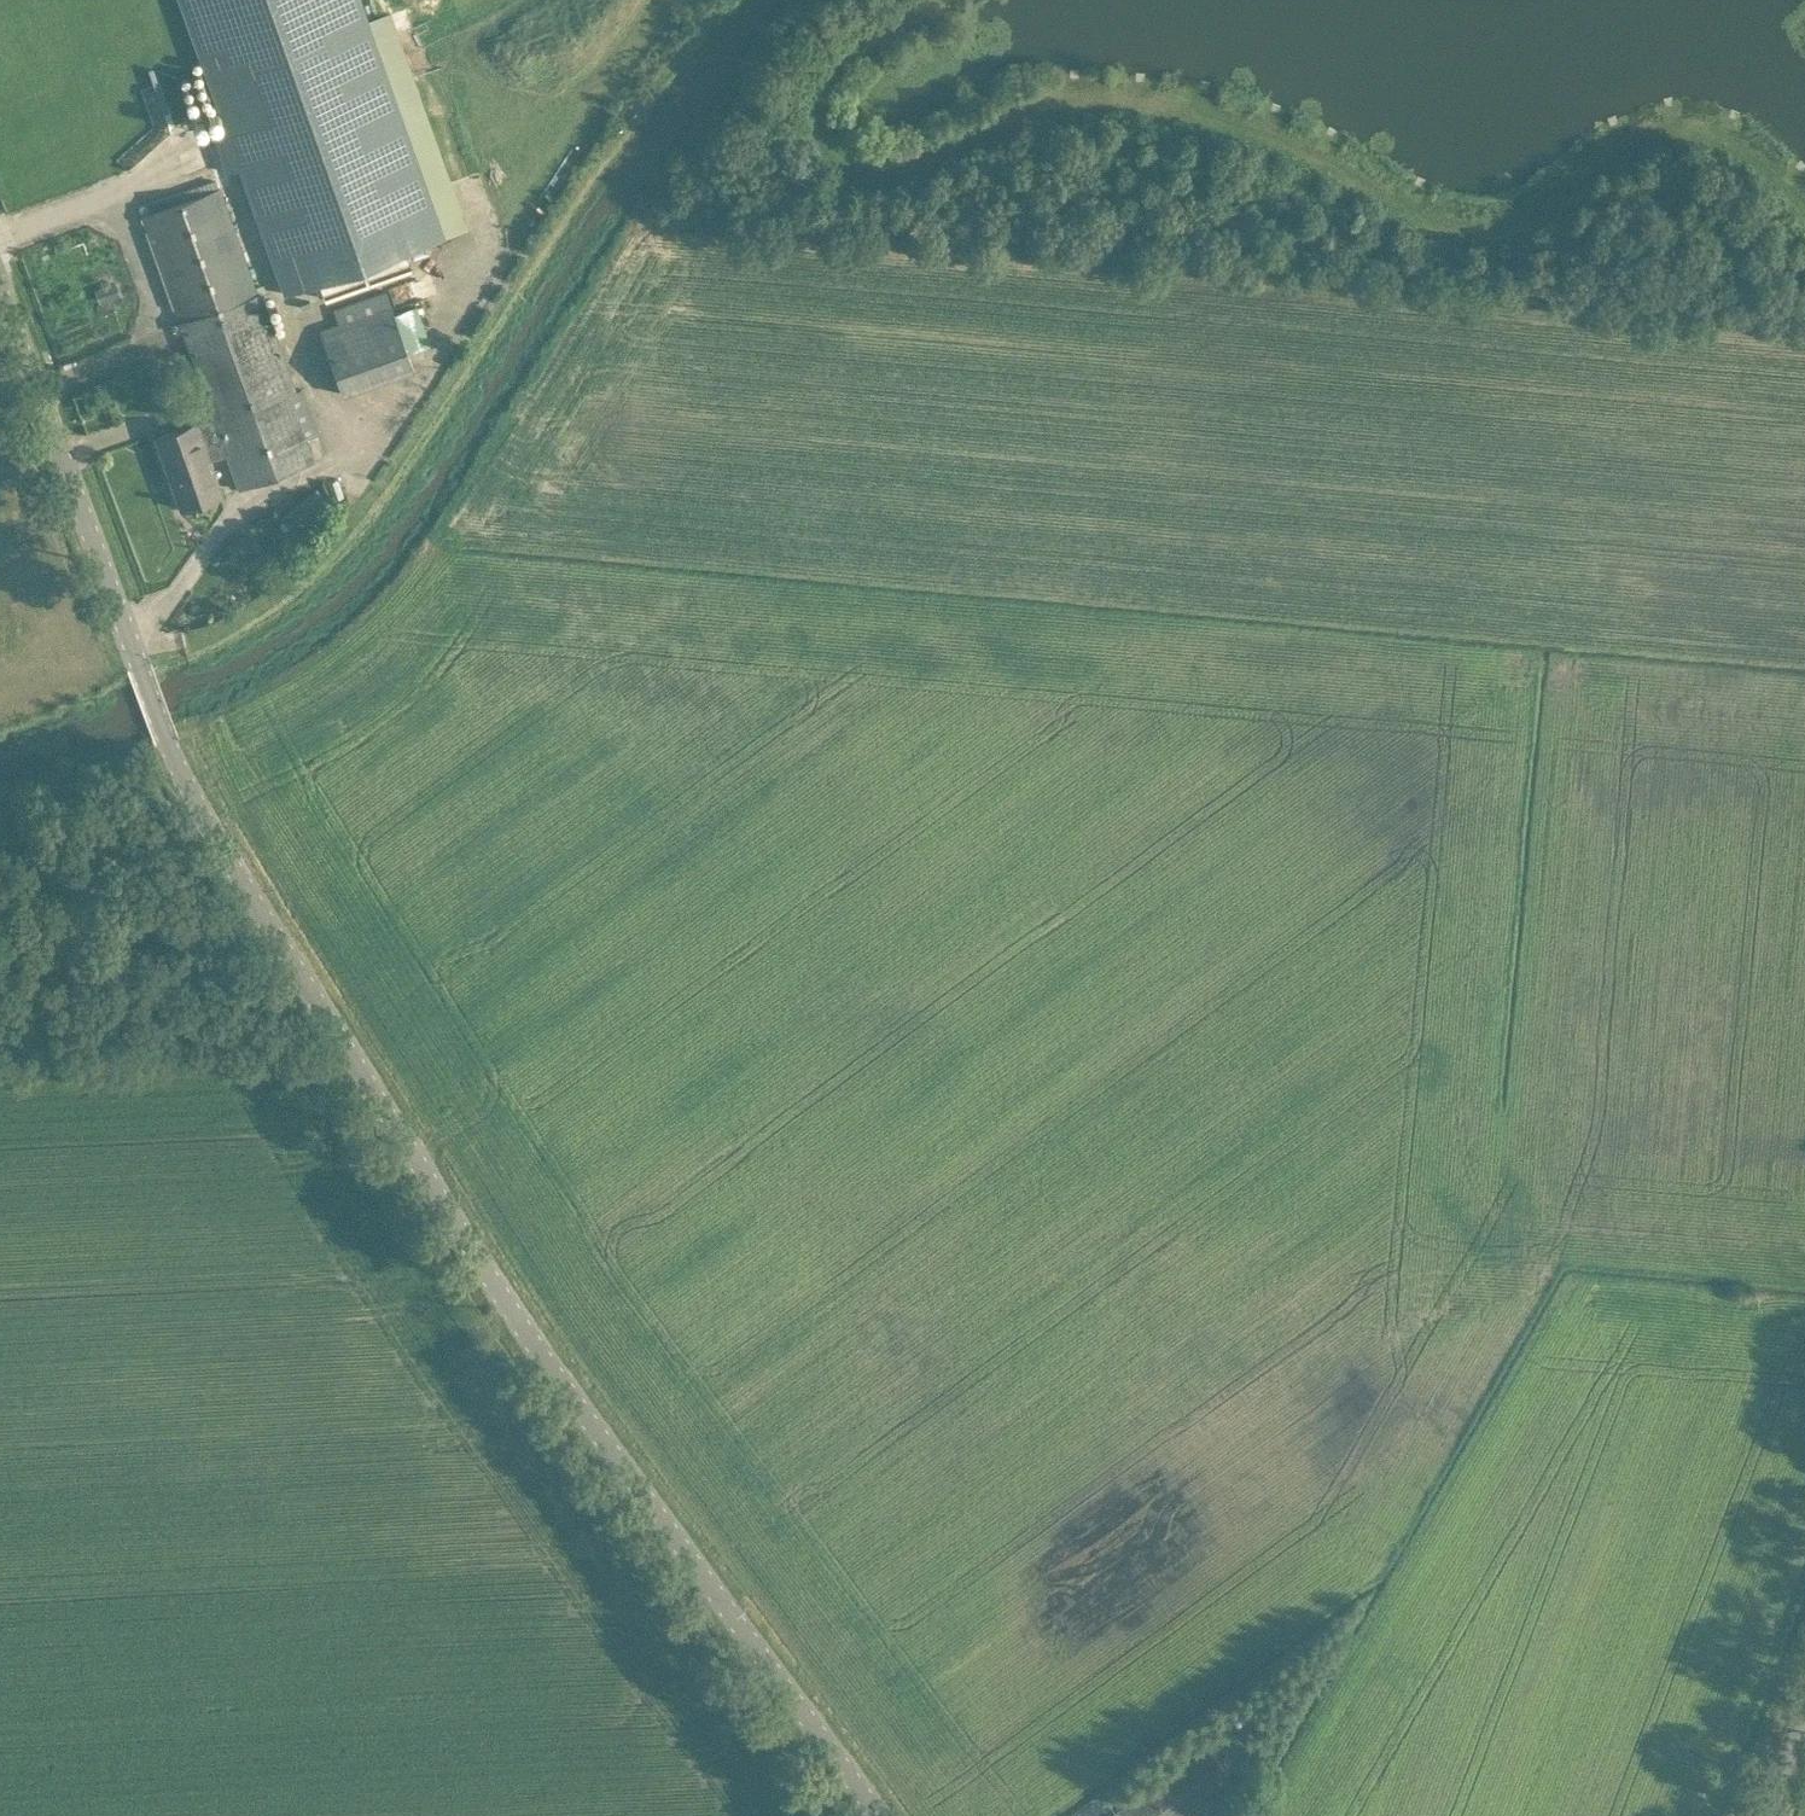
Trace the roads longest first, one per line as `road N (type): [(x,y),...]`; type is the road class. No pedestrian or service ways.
road 1 (unclassified): [(886,1815),(407,1158),(263,917),(126,636),(0,294)]
road 2 (unclassified): [(1737,1815),(1804,1642)]

